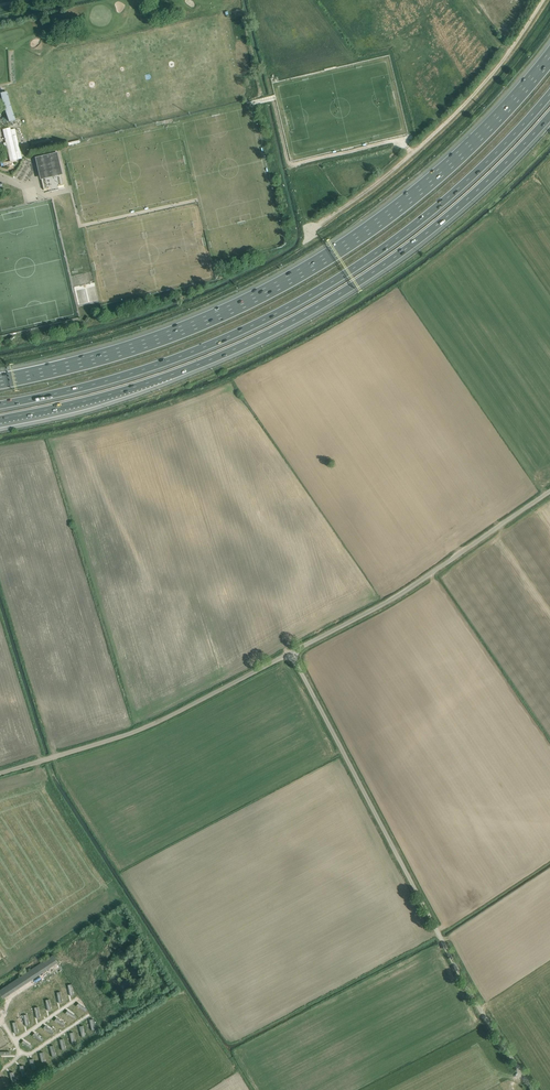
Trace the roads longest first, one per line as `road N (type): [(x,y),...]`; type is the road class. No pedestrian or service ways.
road 1 (motorway): [(549,58),(448,168),(309,269),(153,342),(0,381)]
road 2 (motorway): [(0,406),(160,365),(335,282),(461,187),(549,95)]
road 3 (motorway): [(0,420),(170,375),(305,314),(424,236),(549,115)]
road 4 (unclassified): [(532,1089),(439,936),(292,654)]
road 5 (track): [(543,0),(481,89),(319,226)]
road 6 (unclassified): [(0,775),(128,736),(292,654)]
road 7 (unclassified): [(292,654),(398,597),(549,492)]

